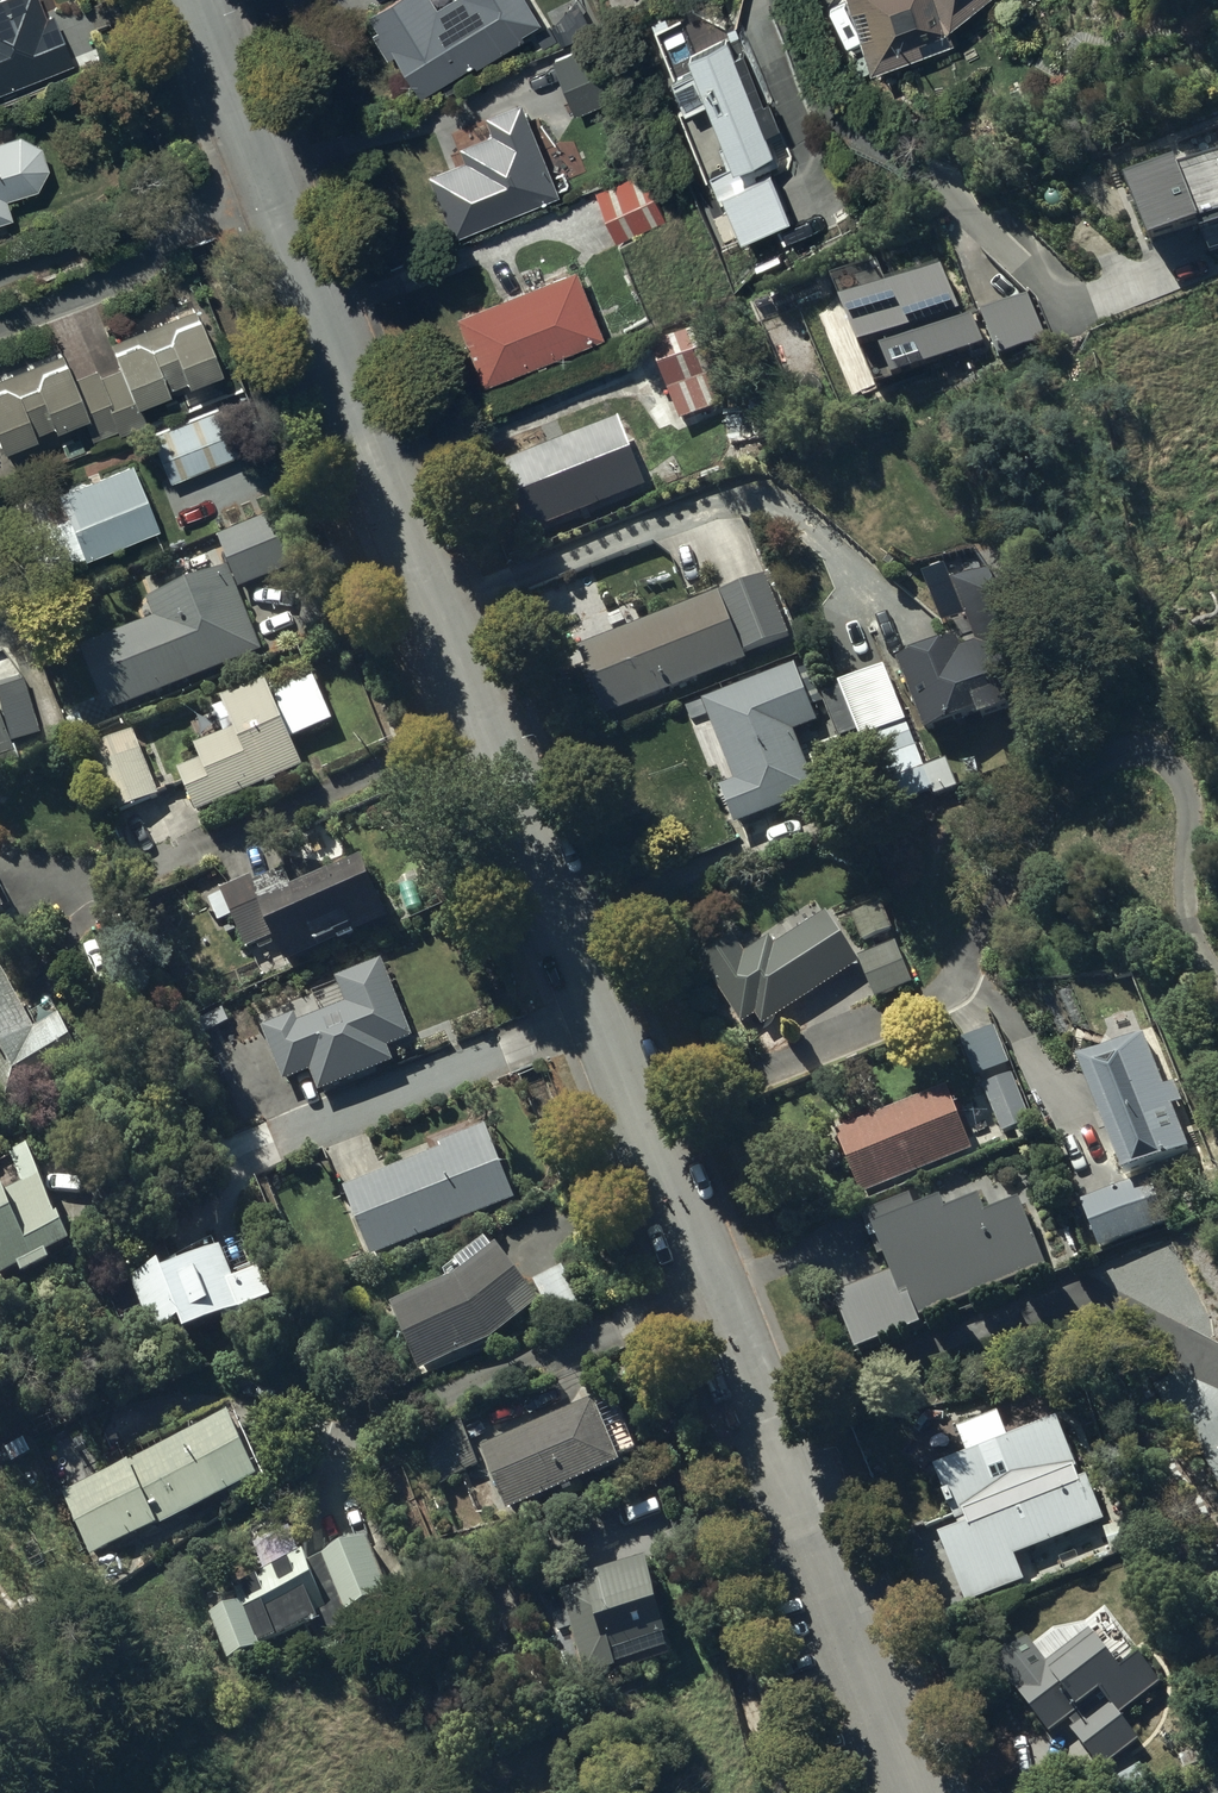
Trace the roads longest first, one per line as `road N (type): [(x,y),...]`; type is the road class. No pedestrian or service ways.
road 1 (residential): [(201,0),(907,1792)]

